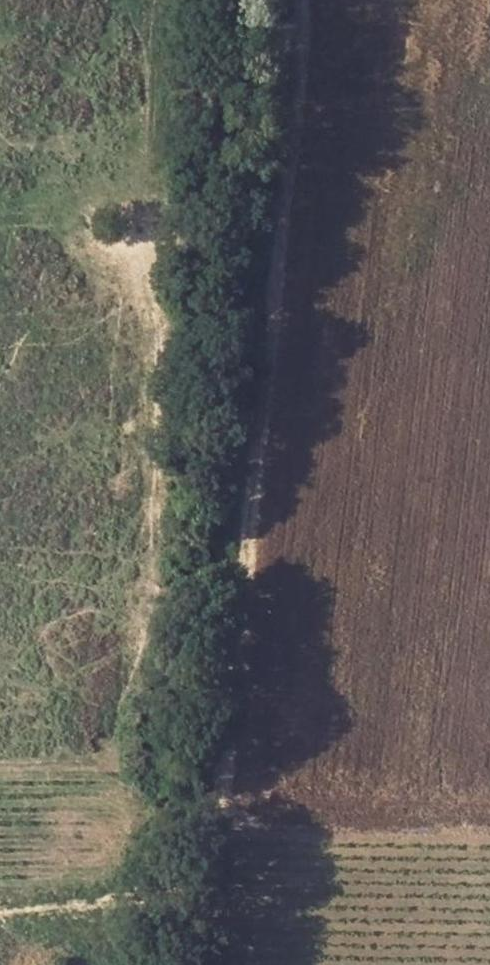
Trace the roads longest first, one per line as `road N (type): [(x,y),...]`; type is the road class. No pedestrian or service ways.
road 1 (track): [(120,964),(140,840),(131,720),(160,524),(163,241),(176,0)]
road 2 (track): [(279,0),(277,115),(199,964)]

